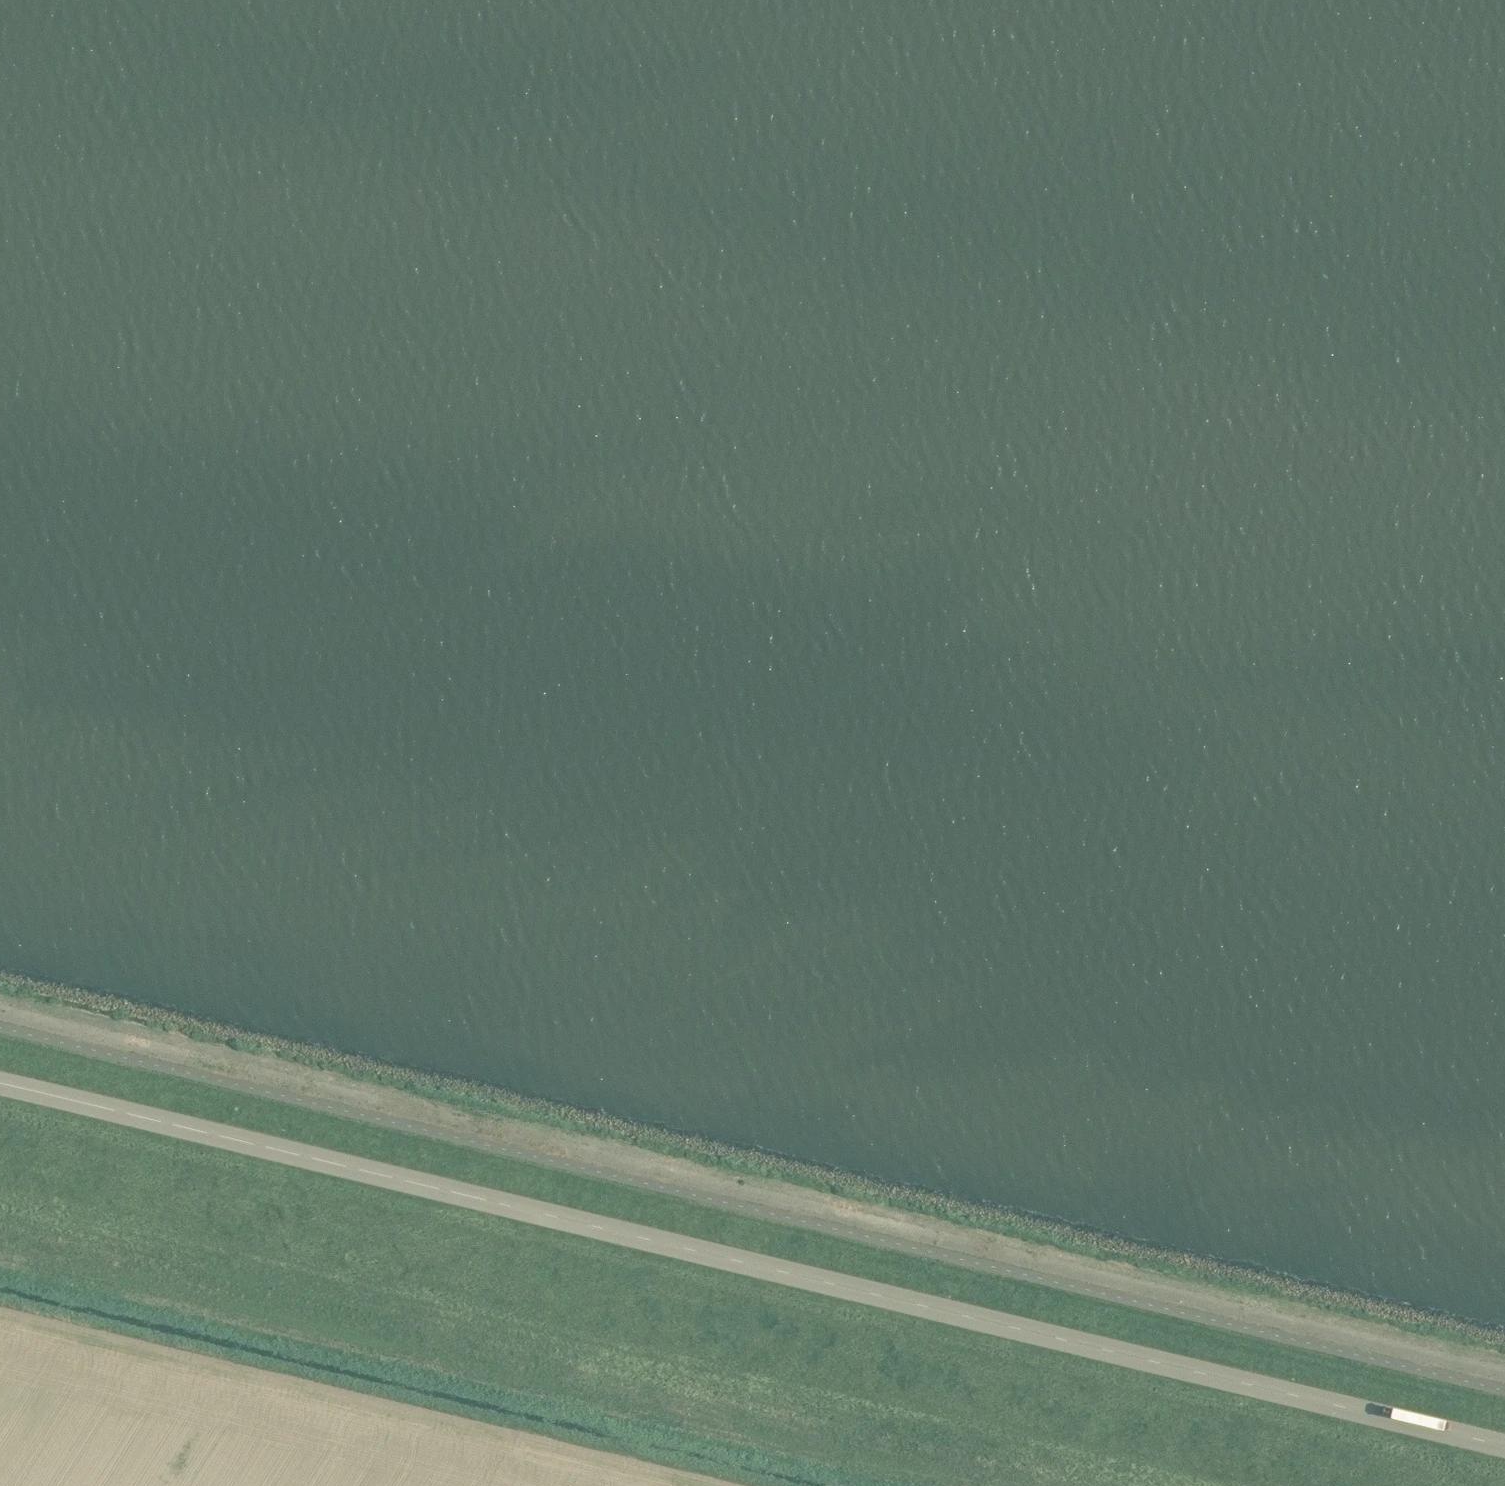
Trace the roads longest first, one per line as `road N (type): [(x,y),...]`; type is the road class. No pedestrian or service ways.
road 1 (tertiary): [(1504,1449),(0,1084)]

